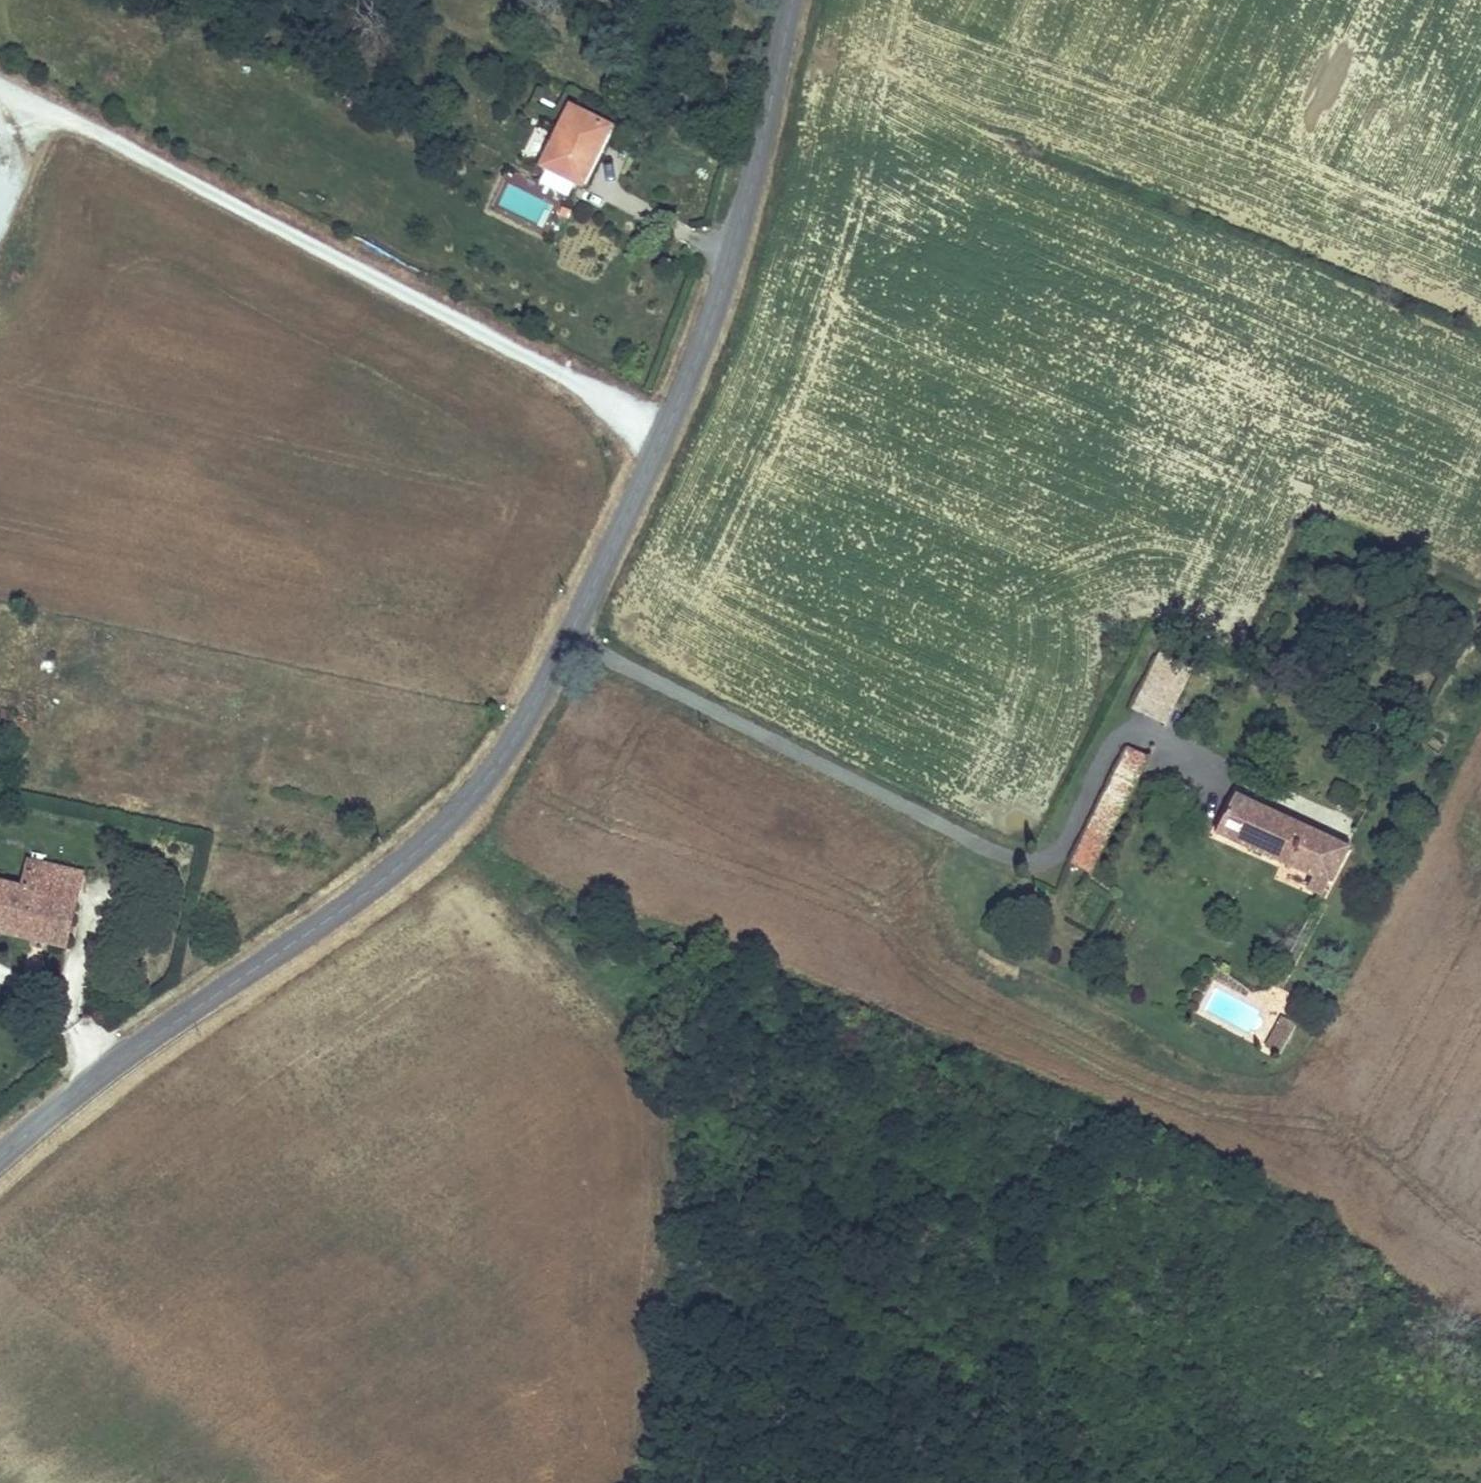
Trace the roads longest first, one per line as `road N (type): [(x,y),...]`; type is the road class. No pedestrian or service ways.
road 1 (tertiary): [(786,0),(740,211),(680,399),(515,740),(479,790),(385,878),(96,1078),(0,1160)]

